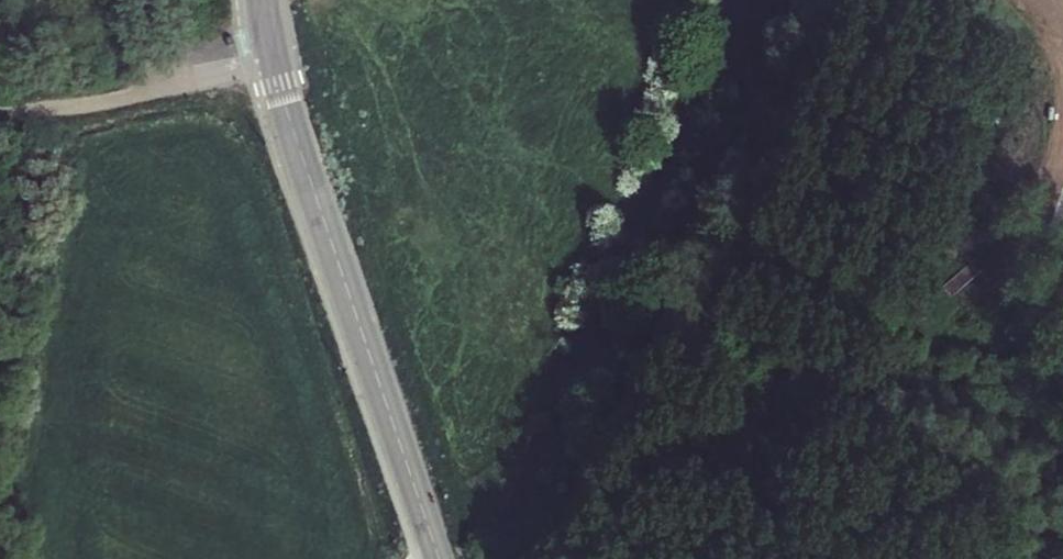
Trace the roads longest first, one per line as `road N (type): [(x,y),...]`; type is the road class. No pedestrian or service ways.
road 1 (tertiary): [(259,0),(282,94),(439,558)]

